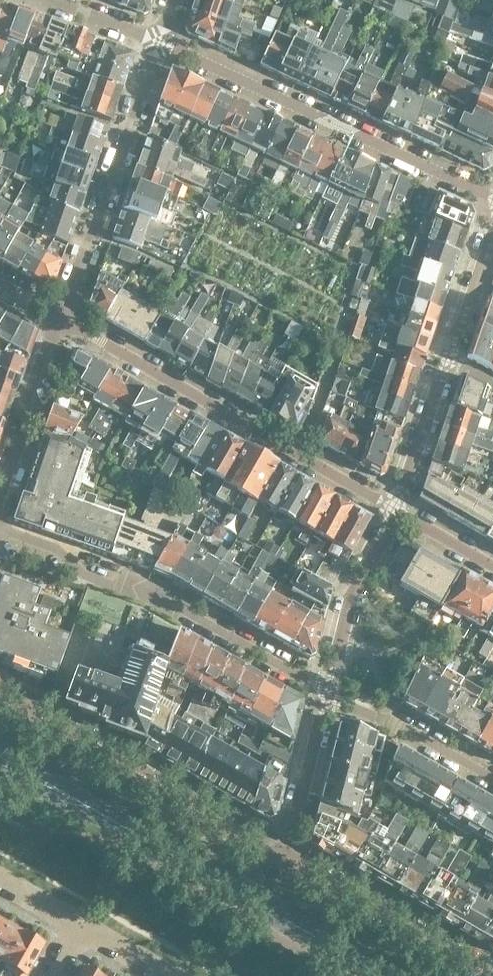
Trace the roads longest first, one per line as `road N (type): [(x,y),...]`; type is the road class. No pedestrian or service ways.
road 1 (residential): [(395,509),(60,317)]
road 2 (residential): [(328,693),(152,593),(83,574),(56,548),(0,529)]
road 3 (residential): [(158,42),(492,198)]
road 4 (residential): [(283,856),(0,693)]
road 5 (tertiary): [(255,907),(0,763)]
road 6 (residential): [(158,42),(60,317)]
road 7 (residential): [(491,975),(283,856)]
road 8 (residential): [(328,693),(351,593),(395,509)]
road 9 (residential): [(60,317),(23,404),(0,498)]
road 10 (residential): [(328,693),(492,779)]
road 11 (residential): [(283,856),(328,693)]
road 12 (residential): [(395,509),(447,358)]
road 13 (tertiary): [(378,975),(255,907)]
road 14 (residential): [(447,358),(492,232)]

